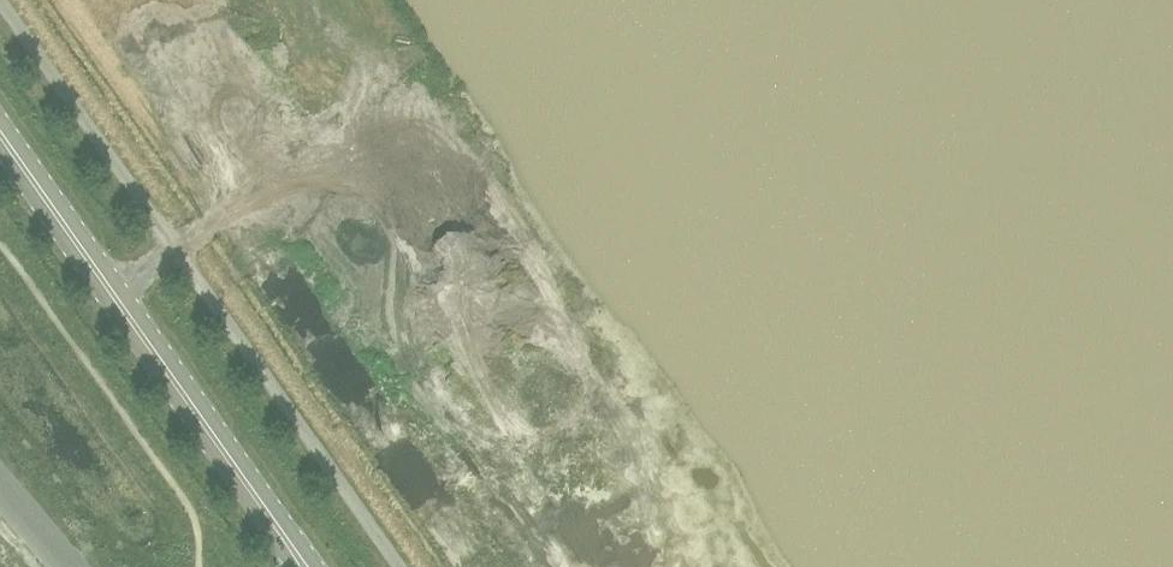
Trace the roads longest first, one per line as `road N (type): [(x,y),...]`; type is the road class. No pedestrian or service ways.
road 1 (secondary): [(295,553),(0,135)]

